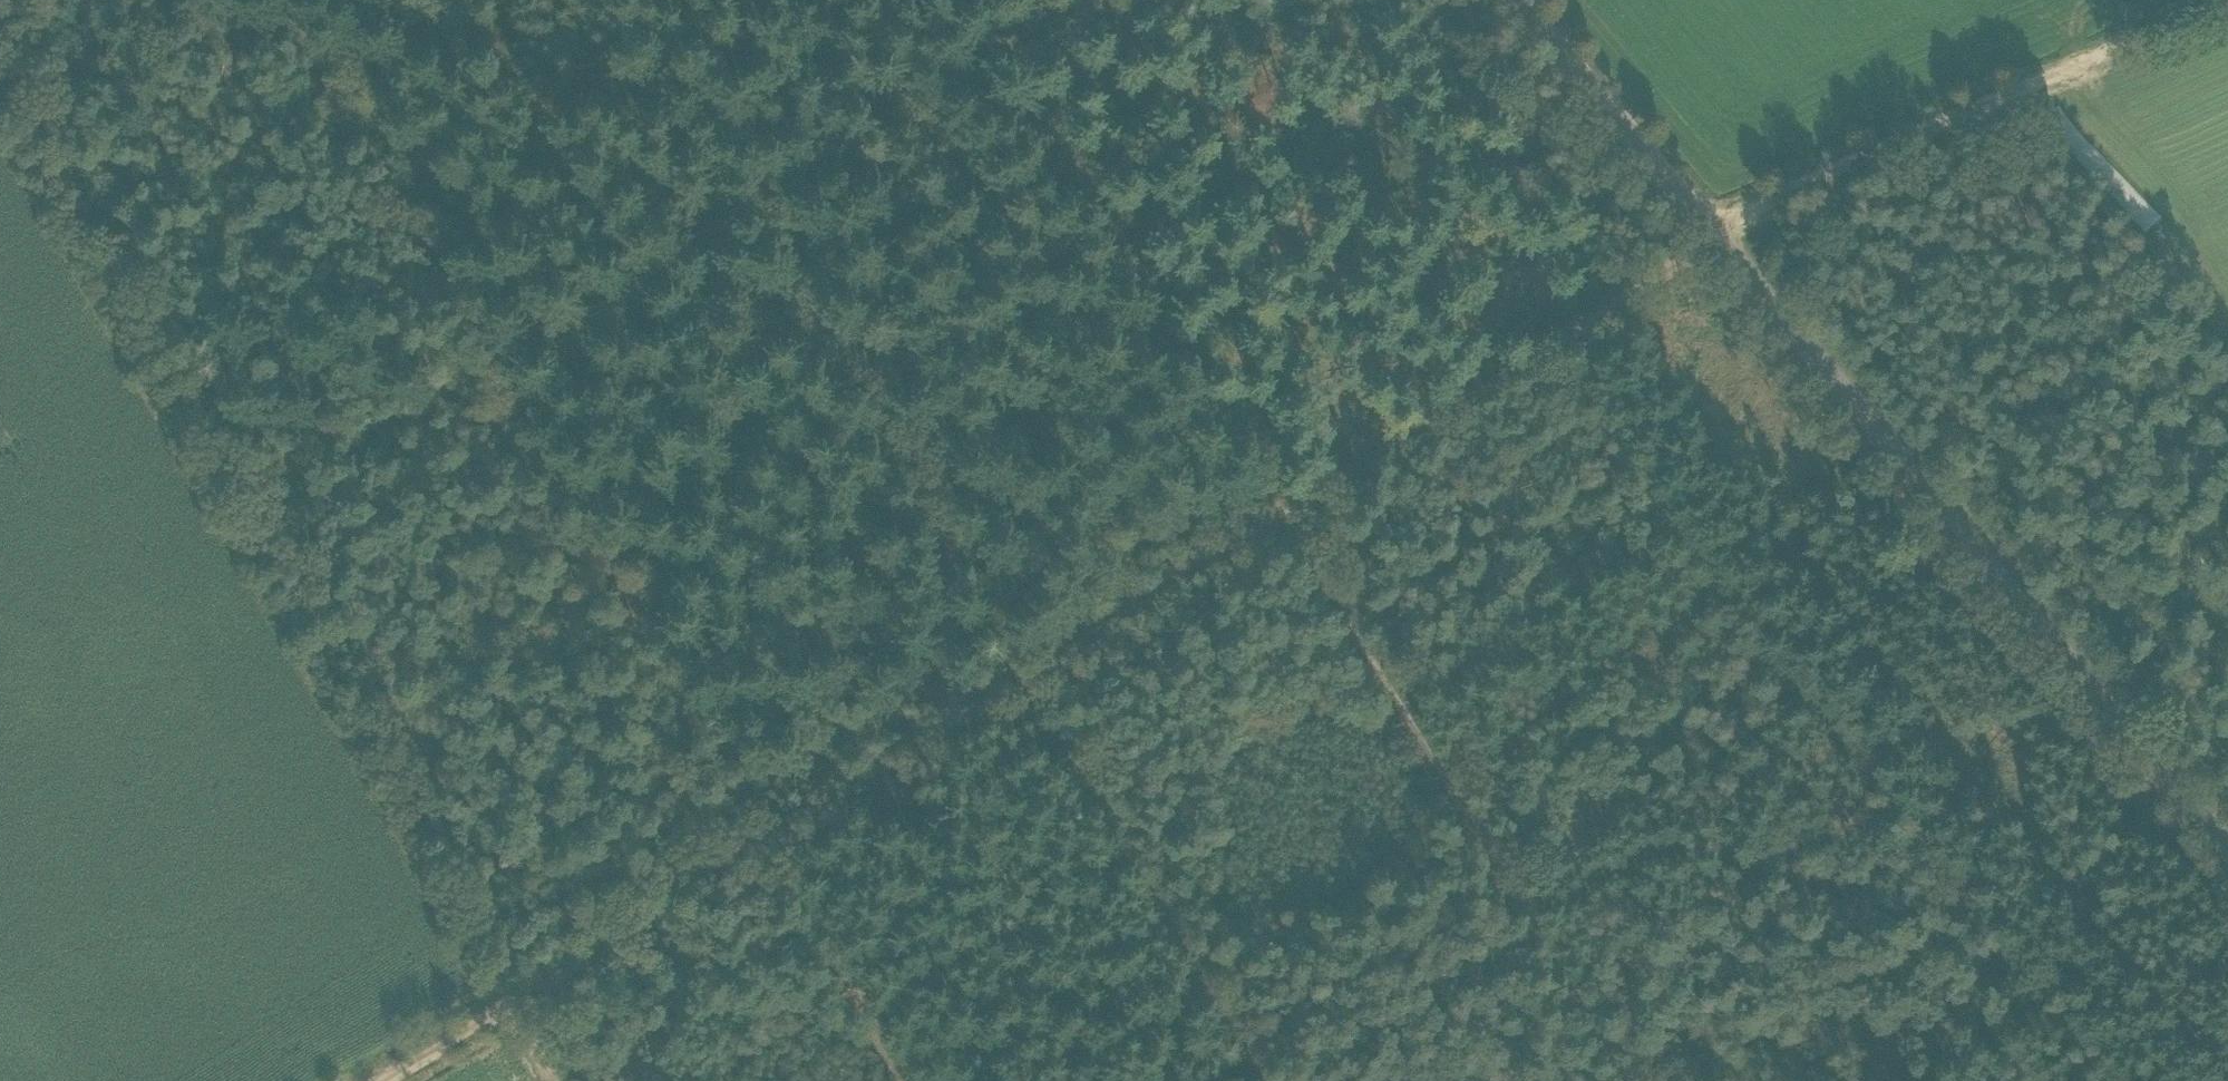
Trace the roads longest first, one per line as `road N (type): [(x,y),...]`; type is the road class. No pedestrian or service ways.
road 1 (track): [(1046,645),(1671,246),(2227,1)]
road 2 (track): [(1041,25),(1660,1080)]
road 3 (unclassified): [(2227,847),(1517,0)]
road 4 (track): [(783,814),(514,342),(783,179)]
road 5 (track): [(783,179),(1046,645)]
road 6 (track): [(1046,645),(1300,1080)]
road 7 (track): [(397,1080),(783,814)]
road 8 (track): [(783,814),(1046,645)]
road 9 (track): [(936,1080),(783,814)]
road 10 (track): [(1041,25),(783,179)]

